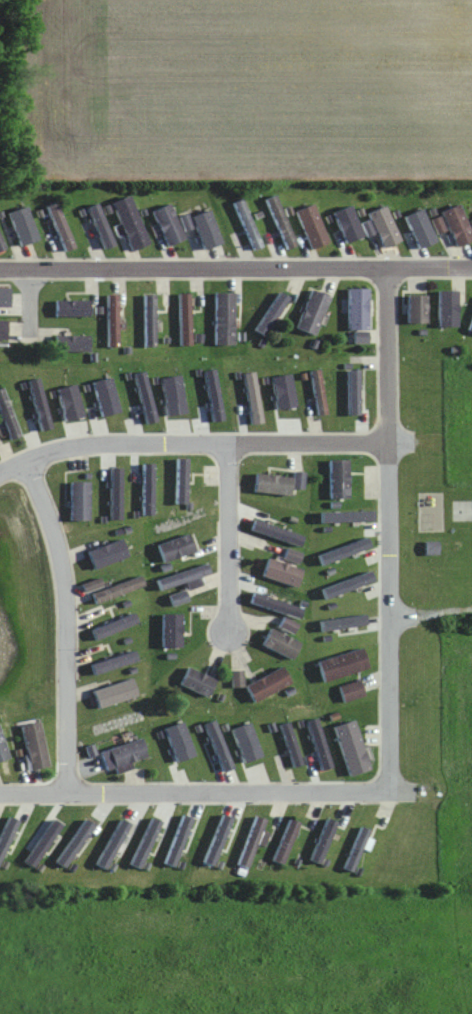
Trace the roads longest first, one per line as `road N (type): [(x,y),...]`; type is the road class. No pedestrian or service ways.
road 1 (residential): [(388,268),(389,793)]
road 2 (residential): [(471,268),(0,269)]
road 3 (residential): [(0,794),(405,793)]
road 4 (residential): [(388,442),(83,443),(0,474)]
road 5 (residential): [(67,794),(64,584),(27,461)]
road 6 (residential): [(228,635),(227,443)]

